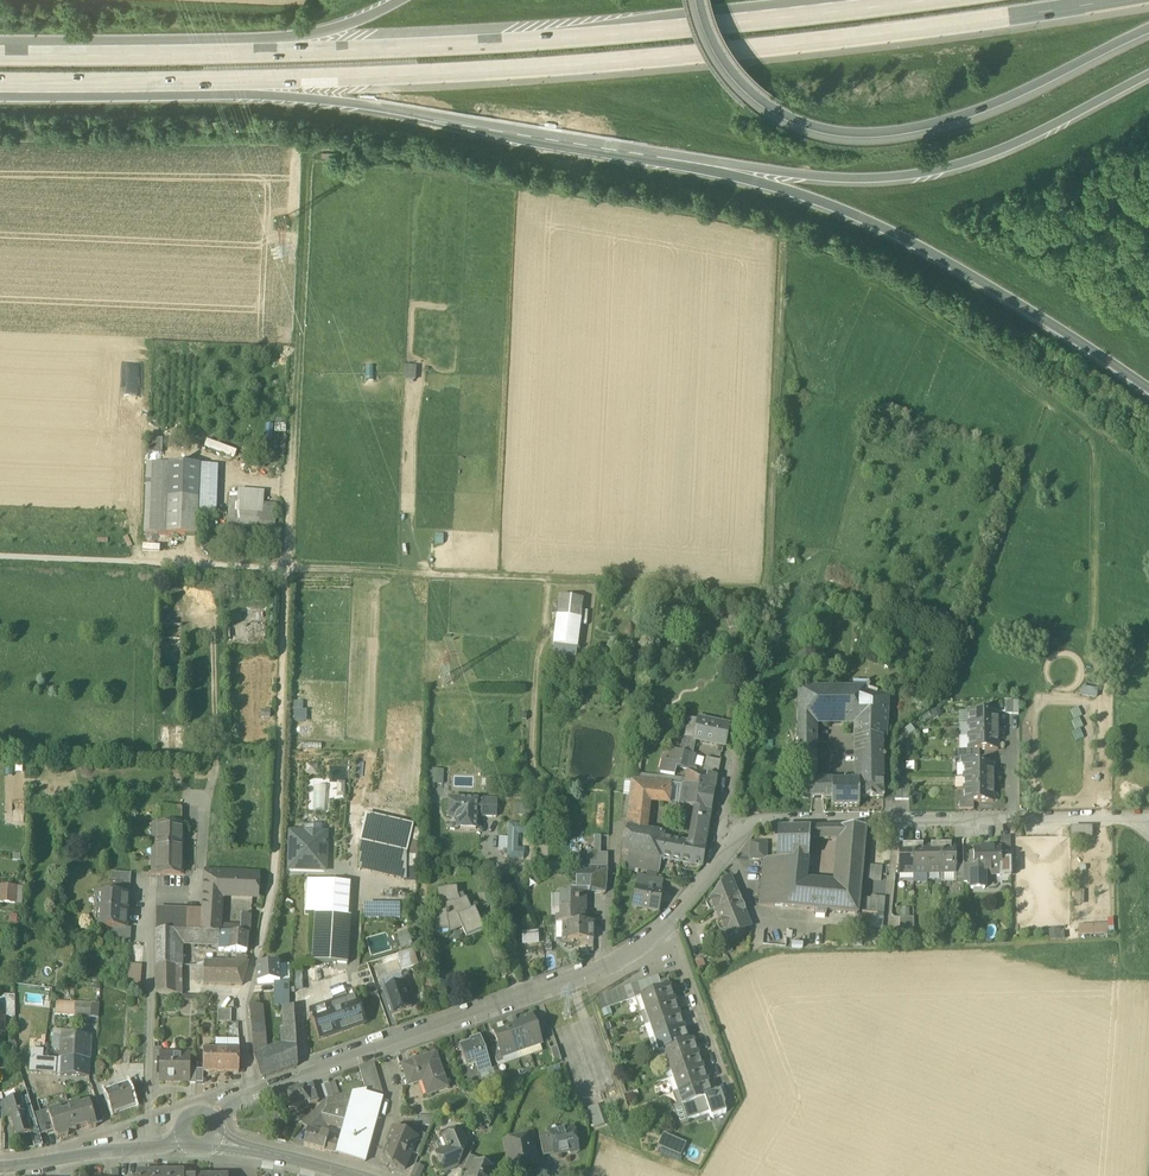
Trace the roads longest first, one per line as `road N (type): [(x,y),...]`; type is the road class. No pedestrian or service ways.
road 1 (motorway): [(180,87),(554,70),(1129,0)]
road 2 (motorway): [(889,0),(554,39),(233,53)]
road 3 (motorway): [(701,0),(726,61),(757,94),(811,125),(849,132),(963,116),(1148,32)]
road 4 (motorway): [(180,87),(360,108),(690,164)]
road 5 (motorway): [(690,164),(869,222),(985,284),(1148,388)]
road 6 (motorway): [(690,164),(790,176),(920,177),(1021,145),(1148,80)]
road 7 (residential): [(719,864),(748,826),(764,820),(1148,823)]
road 8 (residential): [(148,1147),(149,894),(195,894),(204,815)]
road 9 (residential): [(254,1090),(604,969)]
road 10 (track): [(287,569),(633,585)]
road 11 (track): [(276,873),(287,569)]
road 12 (unclassified): [(0,558),(287,569)]
road 13 (motorway): [(233,53),(0,53)]
road 14 (residential): [(254,1090),(245,996),(276,873)]
road 15 (track): [(210,608),(217,755),(204,815)]
road 16 (motorway): [(404,0),(339,30),(233,53)]
road 17 (motorway): [(0,85),(180,87)]
road 18 (residential): [(667,922),(726,1086)]
road 19 (tertiary): [(0,1166),(148,1147)]
road 20 (tertiary): [(214,1136),(348,1175)]

